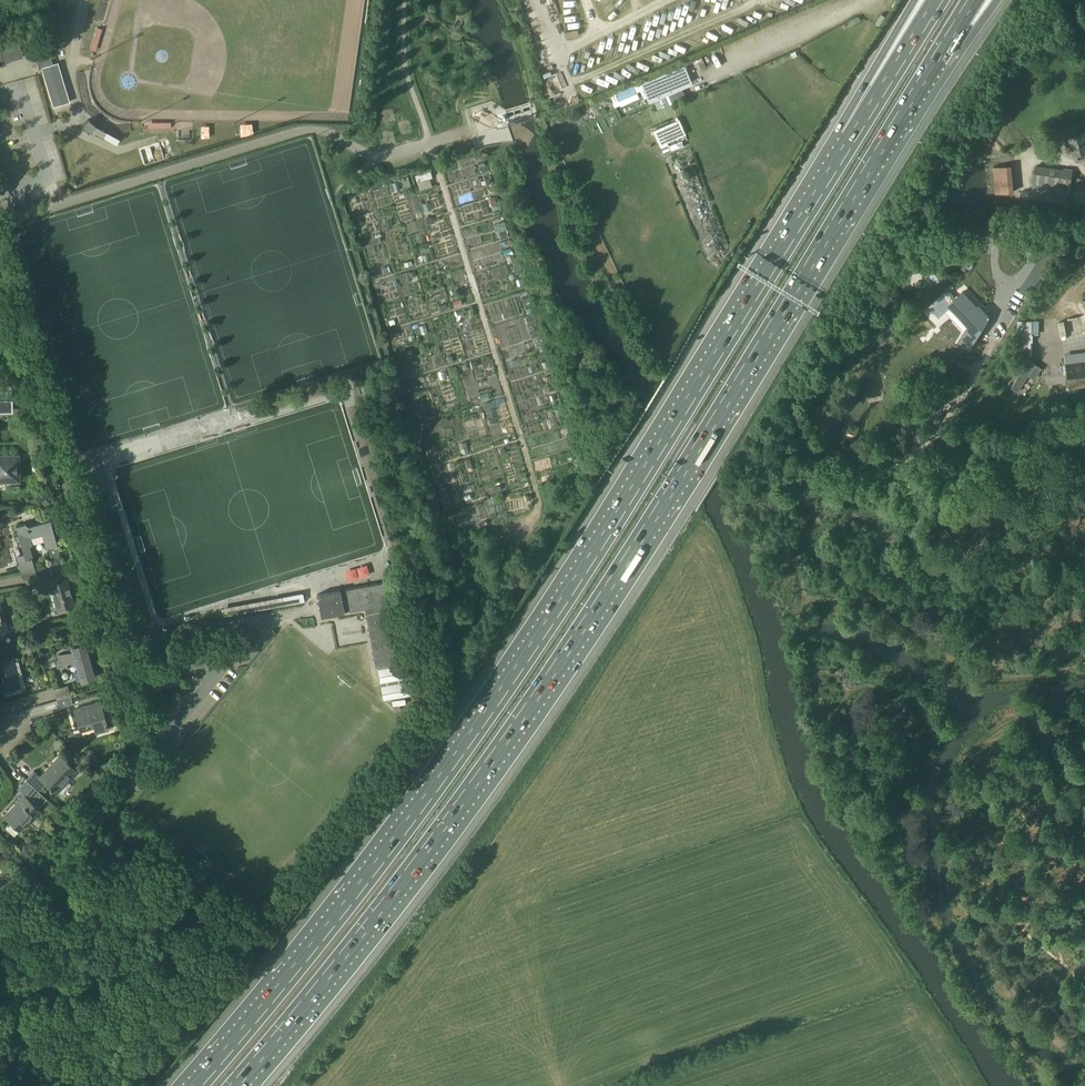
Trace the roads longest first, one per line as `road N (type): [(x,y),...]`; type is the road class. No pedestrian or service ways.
road 1 (motorway): [(234,1085),(508,738),(705,438),(936,59)]
road 2 (motorway): [(855,136),(487,715),(335,920),(197,1085)]
road 3 (unclassified): [(134,779),(143,765),(0,265)]
road 4 (motorway): [(939,0),(855,136)]
road 5 (motorway): [(914,0),(880,61),(855,136)]

